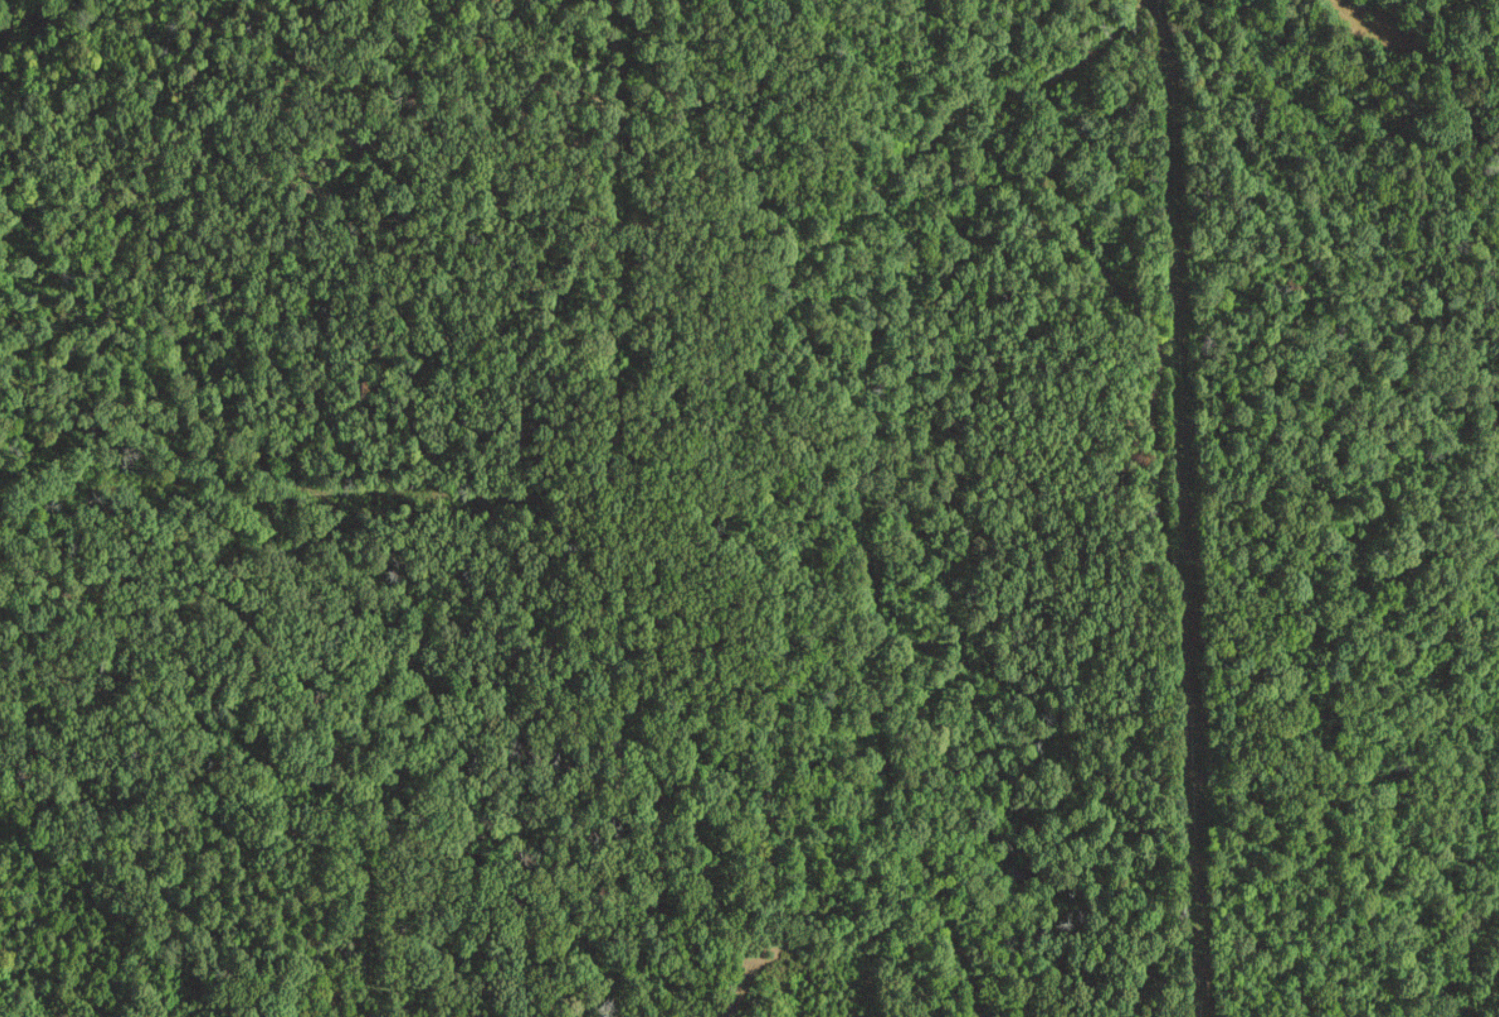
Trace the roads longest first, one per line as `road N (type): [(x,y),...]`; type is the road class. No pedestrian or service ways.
road 1 (residential): [(984,1016),(896,792),(877,707),(873,224),(884,183),(905,158),(996,95),(1090,63),(1101,25),(1121,0)]

